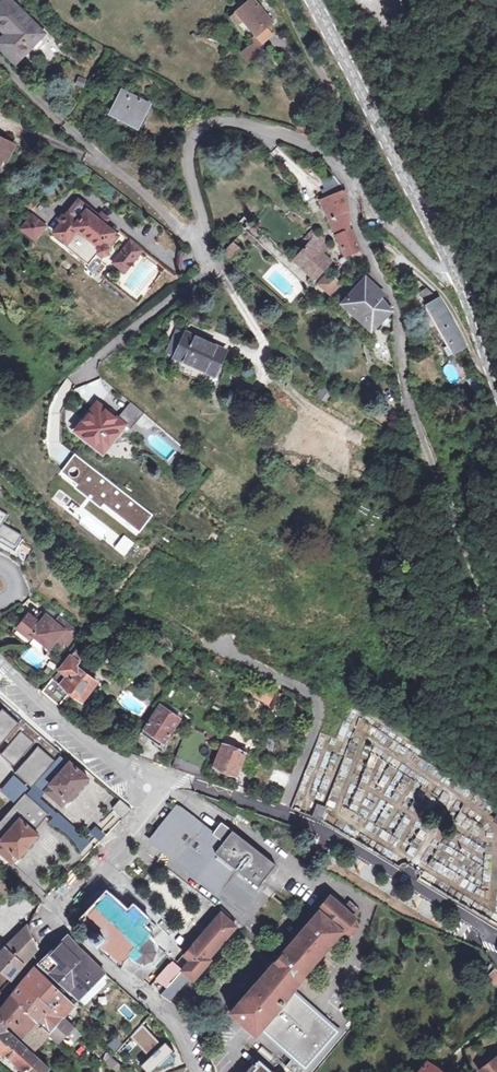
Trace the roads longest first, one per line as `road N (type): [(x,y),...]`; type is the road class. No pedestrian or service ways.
road 1 (track): [(496,635),(409,405),(348,120),(288,0)]
road 2 (residential): [(97,154),(207,246),(190,157),(195,131),(230,119),(287,132),(318,149),(434,269),(452,272)]
road 3 (unclassified): [(148,786),(182,782),(304,820),(483,926),(496,946)]
road 4 (tertiary): [(452,272),(316,0)]
road 5 (residential): [(64,927),(184,1032),(201,1071)]
road 6 (residential): [(0,663),(148,786)]
road 7 (track): [(370,243),(388,246),(428,279),(492,373)]
road 8 (residential): [(148,786),(144,822),(65,912),(64,927)]
road 9 (tertiary): [(496,385),(452,272)]

